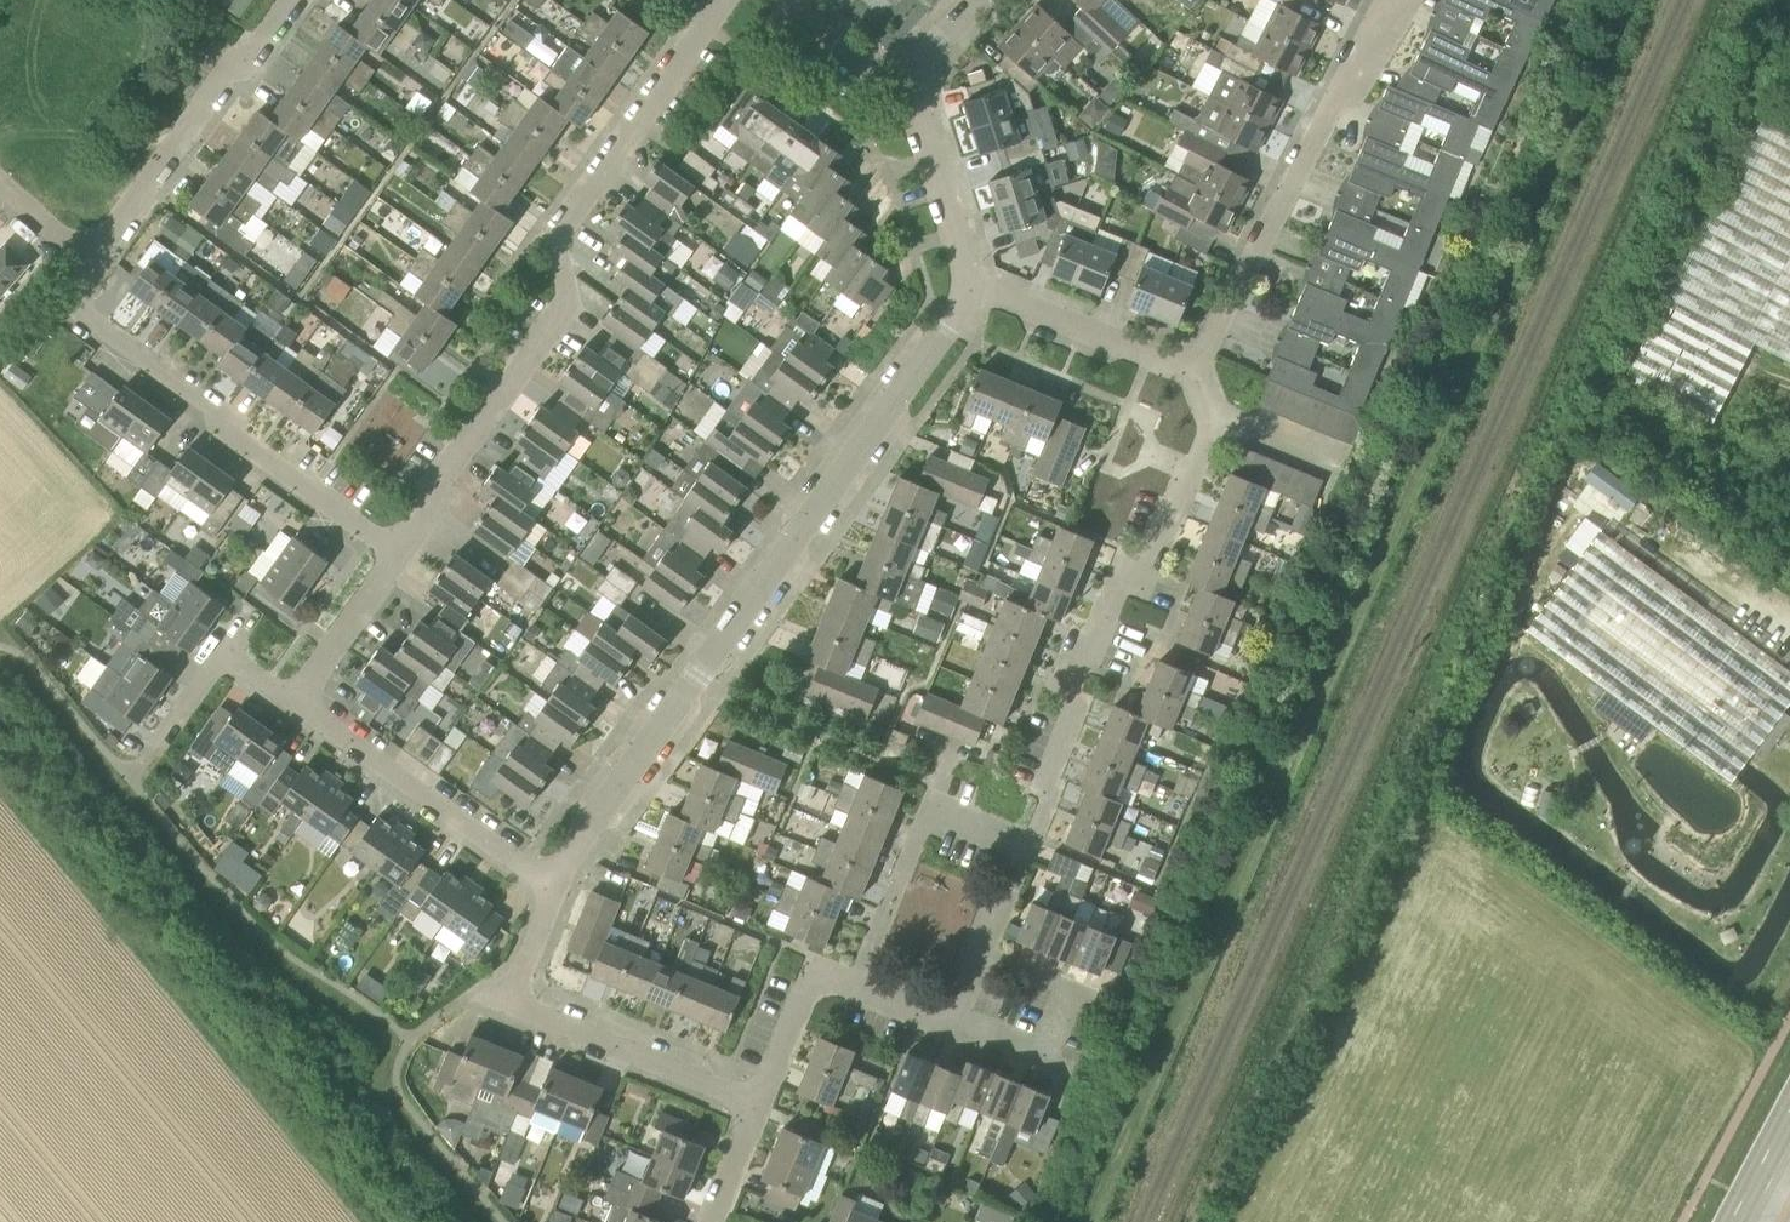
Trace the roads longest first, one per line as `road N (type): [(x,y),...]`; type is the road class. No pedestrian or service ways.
road 1 (residential): [(759,1106),(816,970),(946,1024),(1078,721),(1081,682),(1118,594),(1147,582),(1218,415),(1194,376)]
road 2 (residential): [(399,551),(84,317),(75,301),(79,280),(300,0)]
road 3 (residential): [(552,889),(580,837),(955,310),(965,278)]
road 4 (residential): [(399,551),(571,306),(555,237),(726,0)]
road 5 (residential): [(552,889),(296,701),(399,551)]
road 6 (residential): [(1194,376),(1339,95),(1414,0)]
road 7 (residential): [(759,1106),(507,1001),(552,889)]
road 8 (residential): [(1194,376),(965,278)]
road 9 (residential): [(965,278),(921,81)]
road 10 (residential): [(921,81),(896,78),(793,0)]
road 11 (secondary): [(1732,1221),(1789,1112)]

